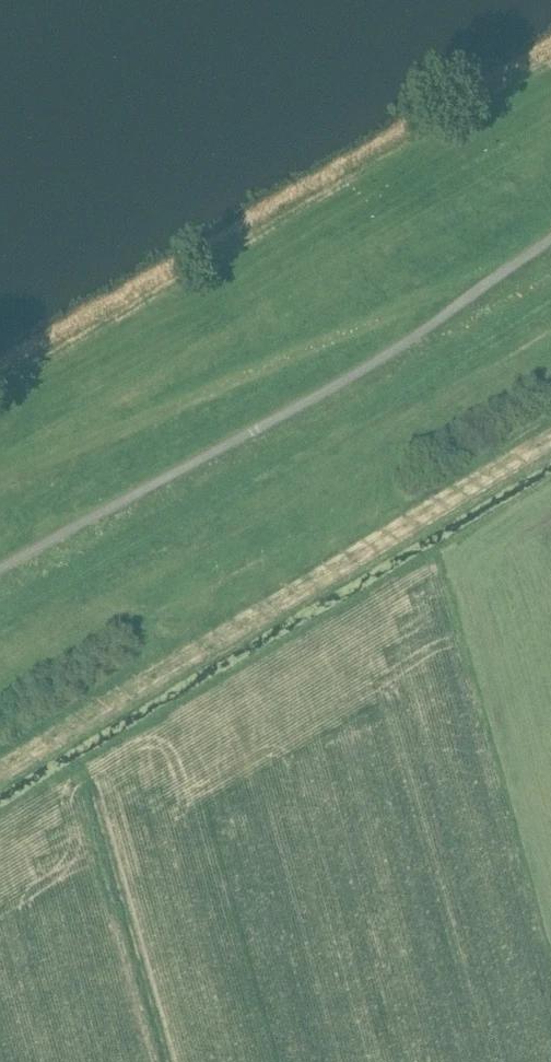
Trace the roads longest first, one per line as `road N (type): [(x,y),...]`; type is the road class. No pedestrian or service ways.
road 1 (track): [(0,774),(550,439)]

